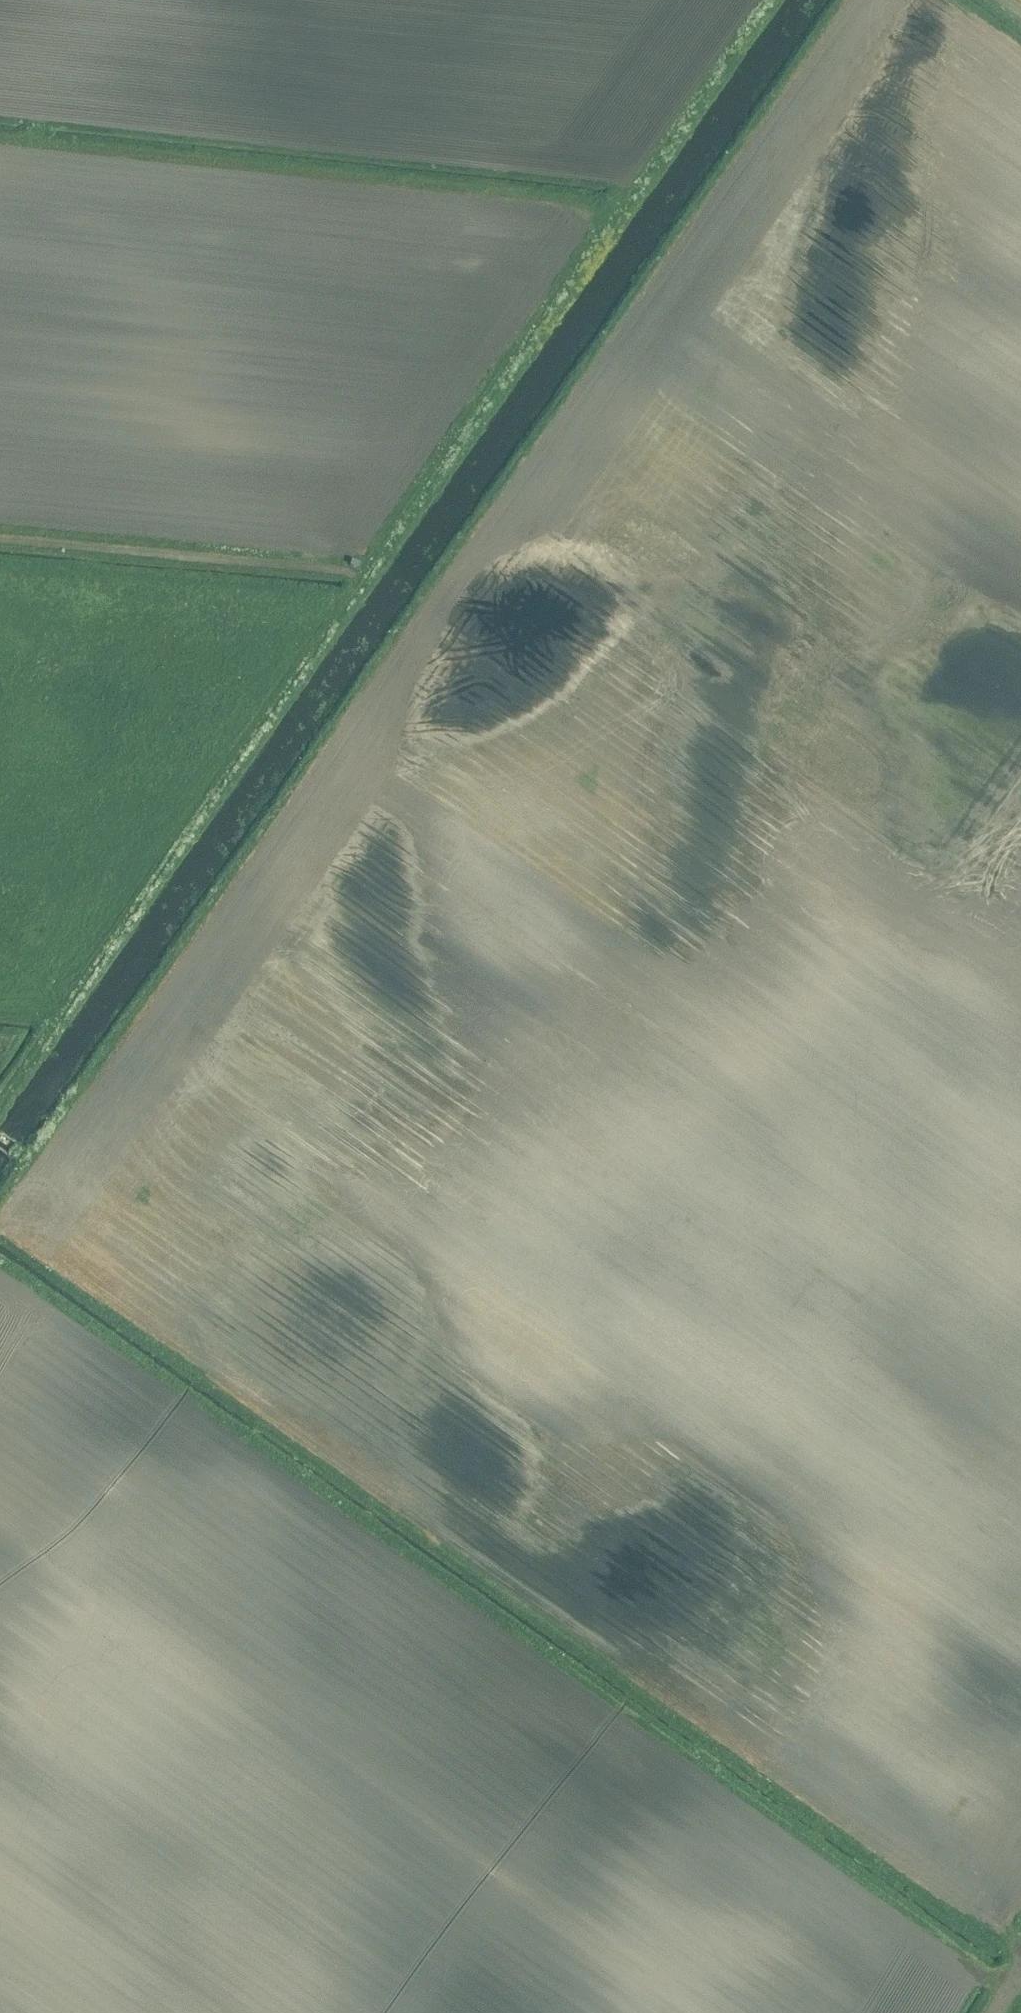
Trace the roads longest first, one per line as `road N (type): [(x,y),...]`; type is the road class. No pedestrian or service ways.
road 1 (track): [(770,0),(0,1108)]
road 2 (track): [(0,543),(370,577)]

